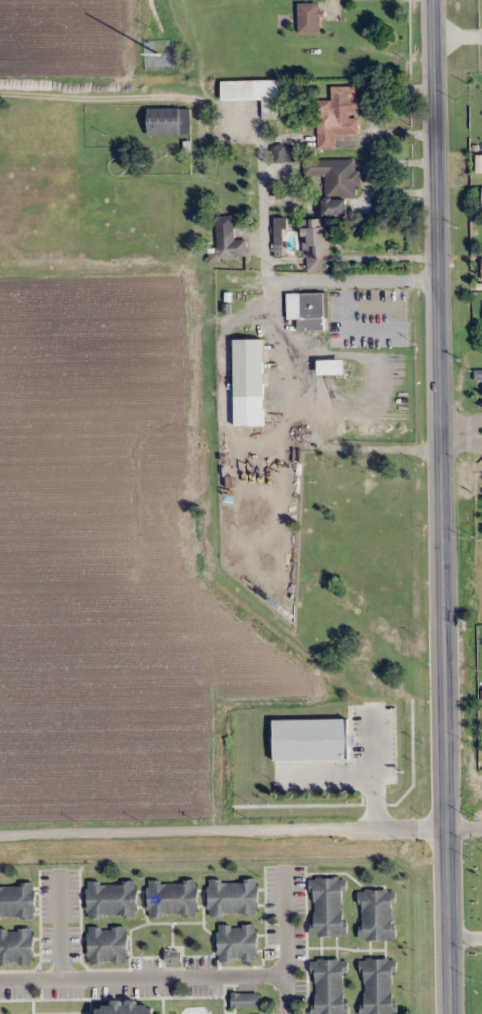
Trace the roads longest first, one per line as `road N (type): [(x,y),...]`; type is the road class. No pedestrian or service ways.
road 1 (secondary): [(454,1013),(440,0)]

